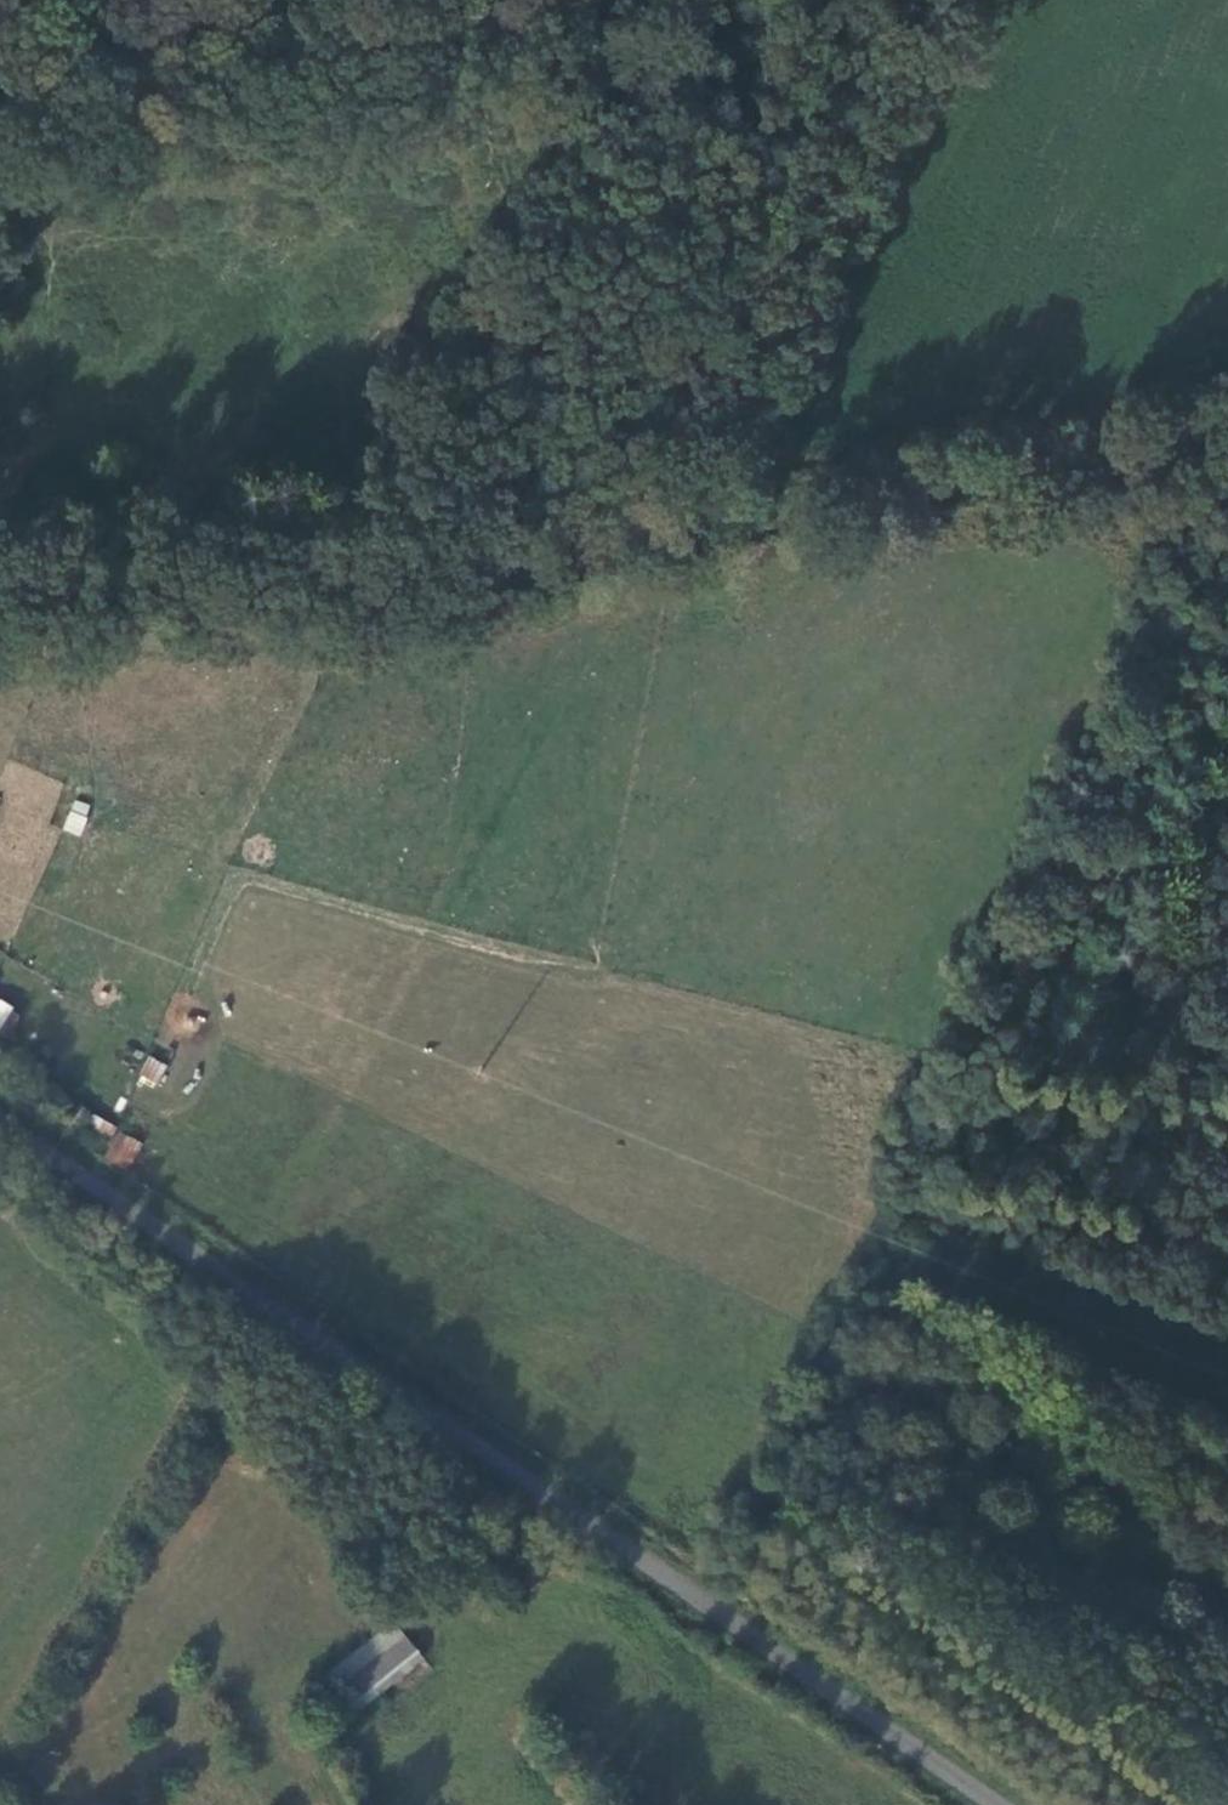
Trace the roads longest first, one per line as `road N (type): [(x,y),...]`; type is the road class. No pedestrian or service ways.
road 1 (track): [(1227,445),(711,502),(249,530),(0,533)]
road 2 (unclassified): [(1006,1804),(0,1117)]

